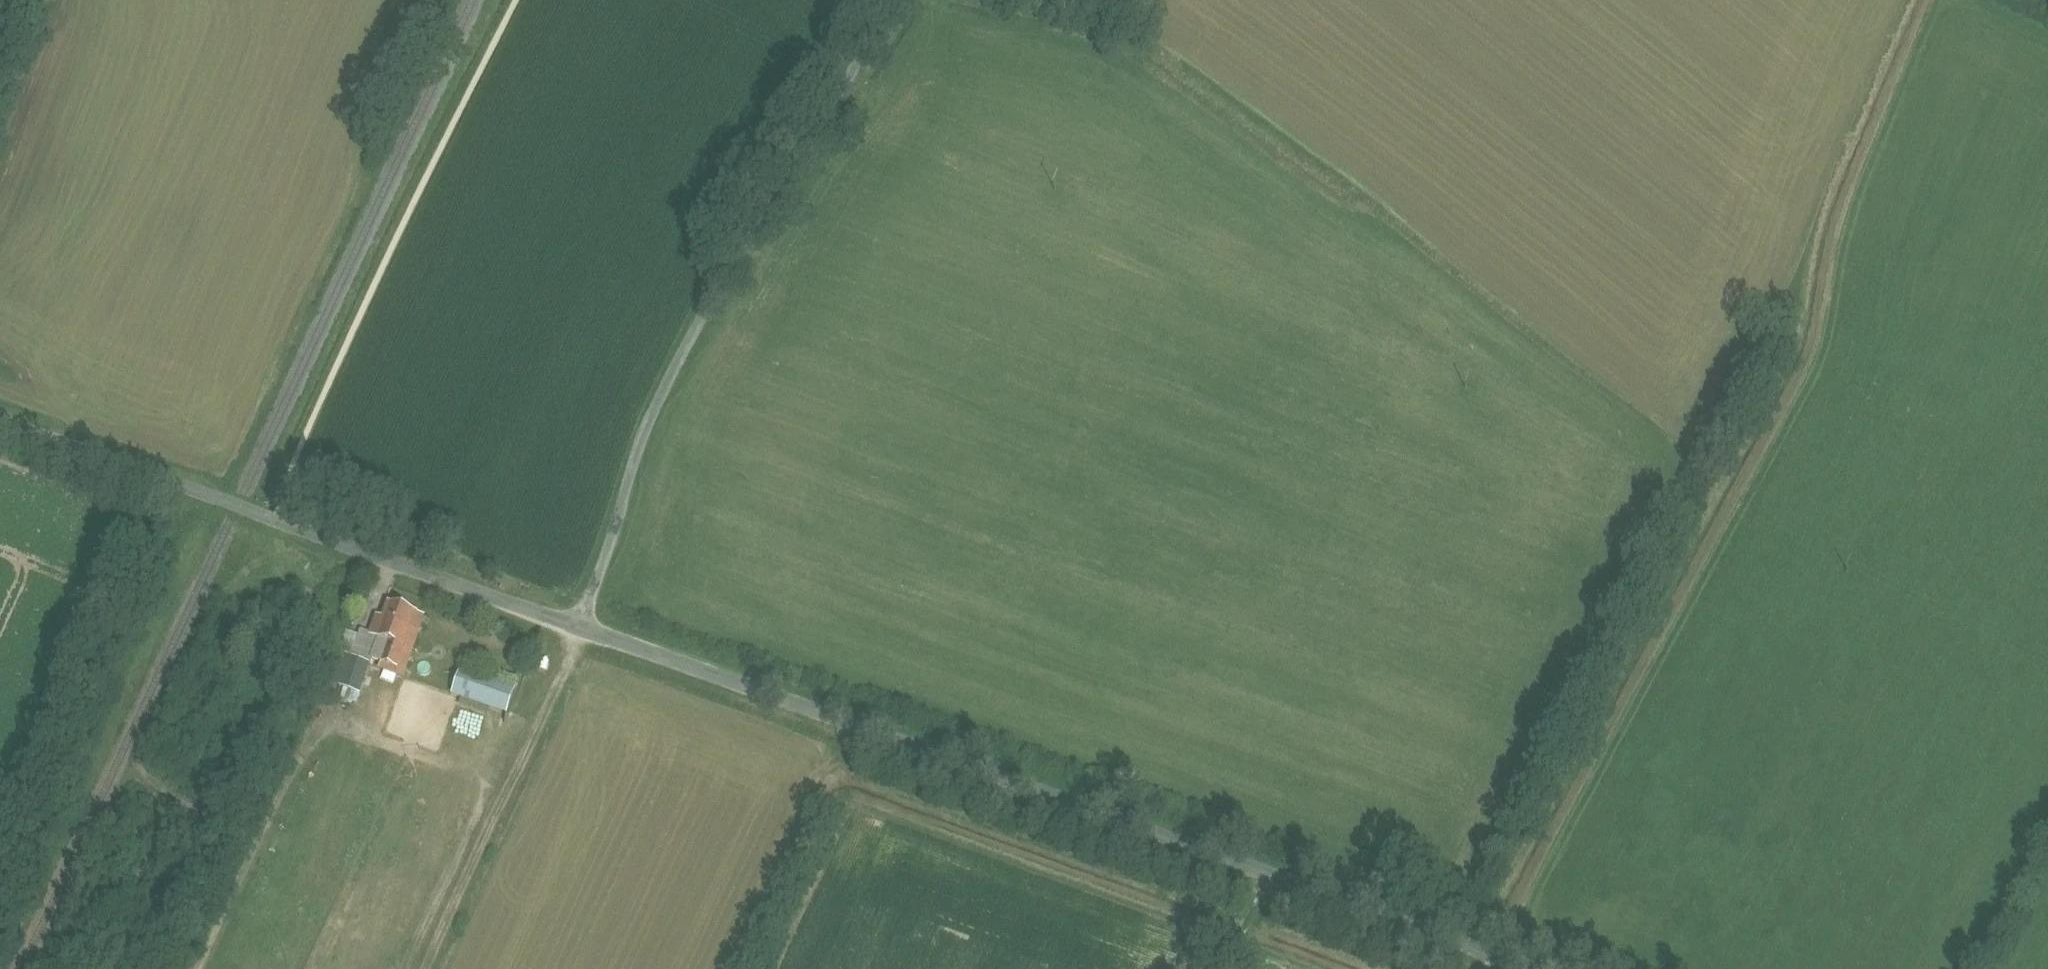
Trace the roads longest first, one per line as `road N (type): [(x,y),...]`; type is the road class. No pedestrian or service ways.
road 1 (unclassified): [(0,423),(1529,968)]
road 2 (track): [(591,633),(429,968)]

